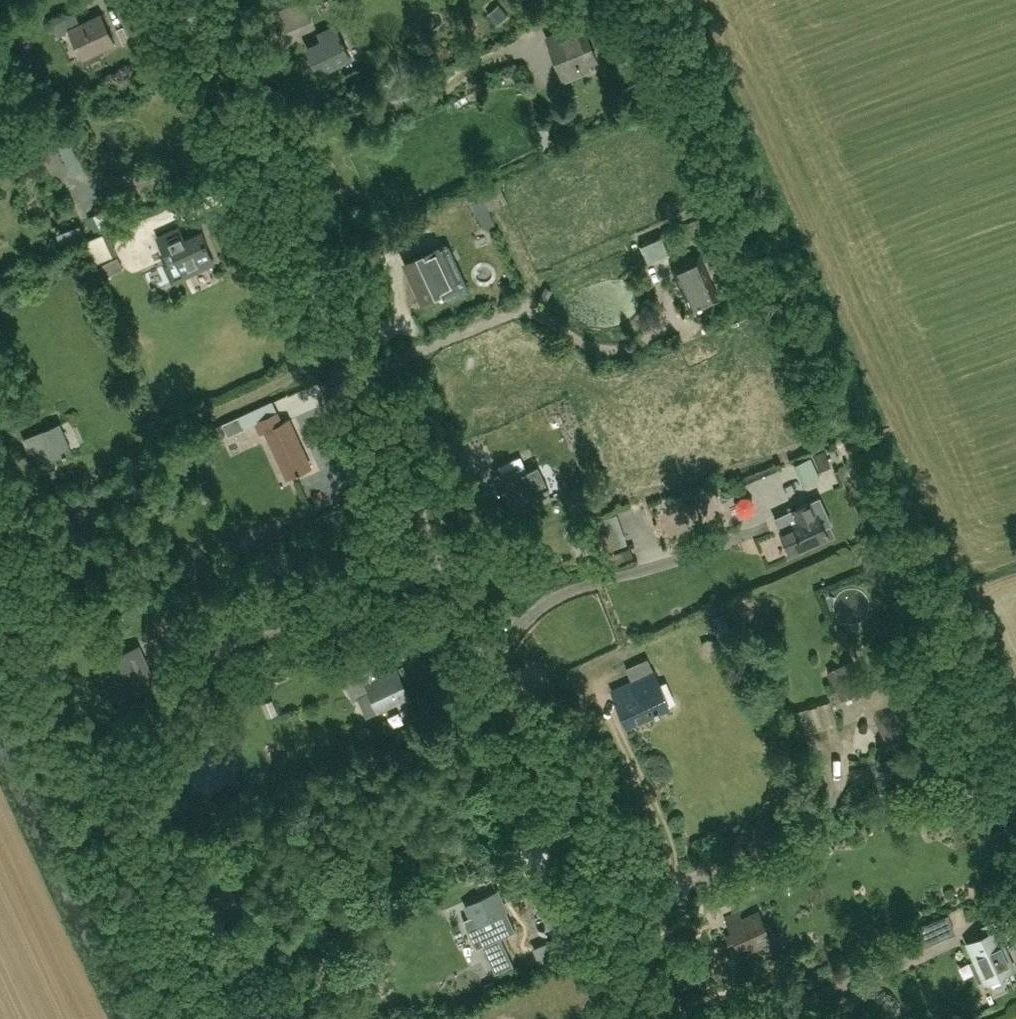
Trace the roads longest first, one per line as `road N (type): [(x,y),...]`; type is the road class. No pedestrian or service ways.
road 1 (residential): [(647,1018),(177,0)]

